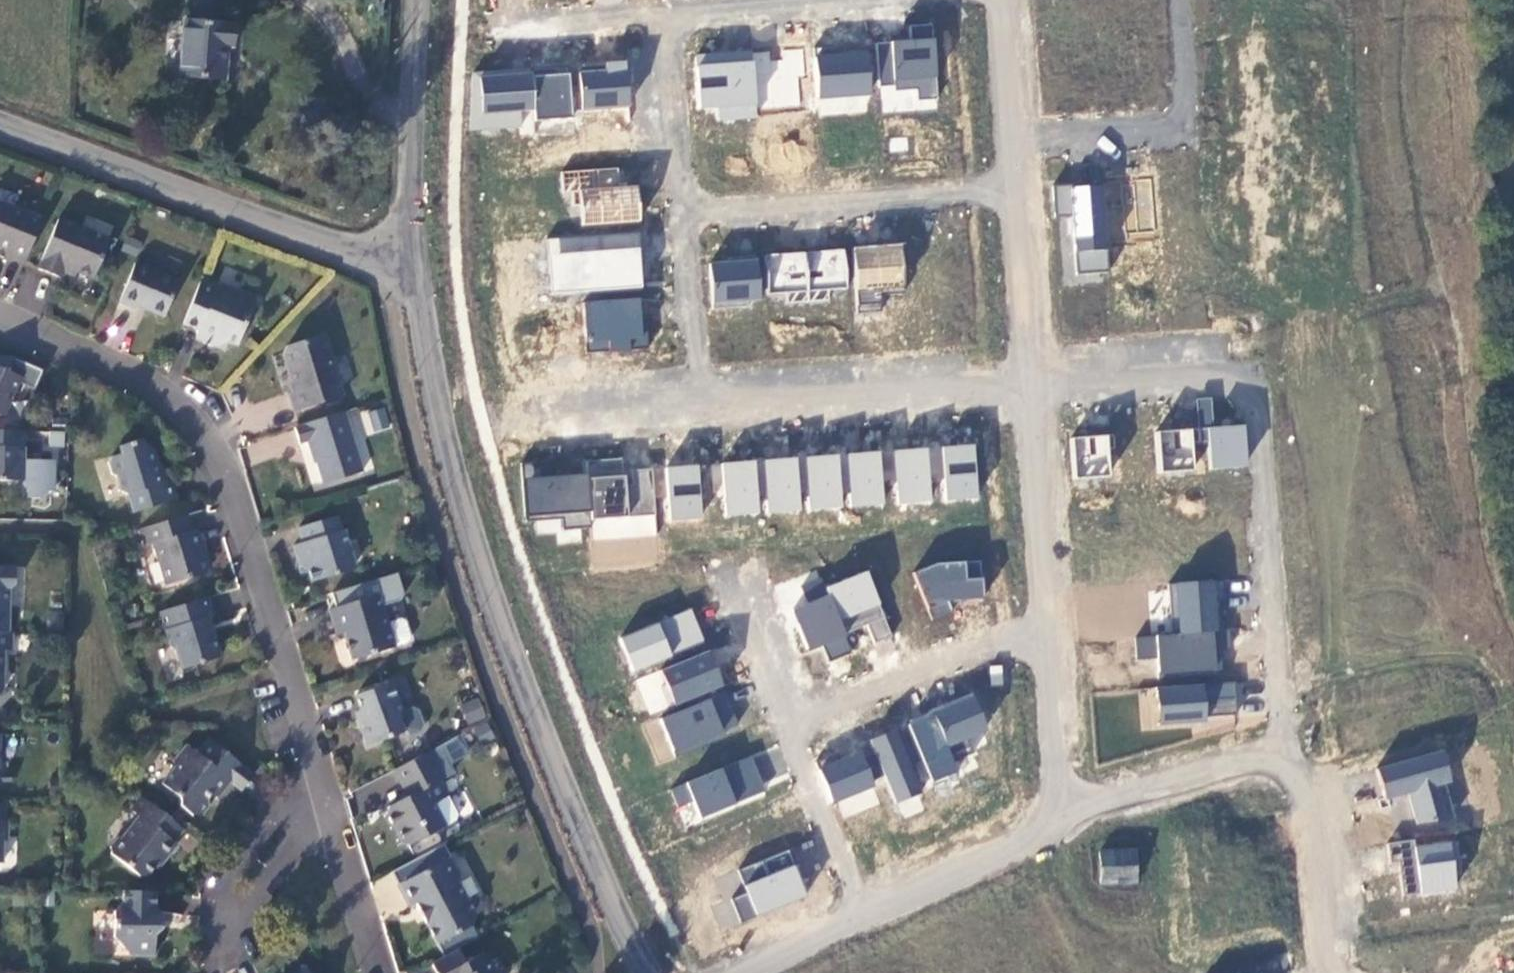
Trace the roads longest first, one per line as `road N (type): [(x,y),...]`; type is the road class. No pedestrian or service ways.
road 1 (tertiary): [(654,972),(557,749),(459,470),(411,256)]
road 2 (residential): [(0,317),(176,396),(238,477),(318,760)]
road 3 (residential): [(1029,381),(1221,373),(1248,388),(1260,414),(1281,740)]
road 4 (residential): [(735,580),(786,727),(985,646),(1048,635)]
road 5 (tertiary): [(411,256),(365,254),(0,124)]
road 6 (residential): [(1062,809),(1026,840),(750,972)]
road 7 (residential): [(686,209),(1018,193)]
road 8 (residential): [(703,400),(1029,381)]
road 9 (residential): [(1175,0),(1186,128),(1014,138)]
road 10 (unclassified): [(411,256),(406,0)]
road 11 (residential): [(1029,381),(1048,635)]
road 12 (residential): [(1330,972),(1306,790),(1281,740)]
road 13 (residential): [(1281,740),(1062,809)]
road 14 (residential): [(671,16),(893,0)]
road 15 (residential): [(483,418),(703,400)]
road 16 (residential): [(1490,686),(1281,740)]
road 17 (residential): [(318,760),(219,888),(225,936)]
road 18 (residential): [(465,30),(671,16)]
road 19 (residential): [(671,16),(686,209)]
road 20 (residential): [(686,209),(703,400)]
road 21 (residential): [(1018,193),(1029,381)]
road 22 (residential): [(329,803),(381,972)]
road 23 (residential): [(1048,635),(1062,809)]
road 24 (residential): [(329,803),(225,936)]
road 25 (residential): [(1004,0),(1014,138)]

